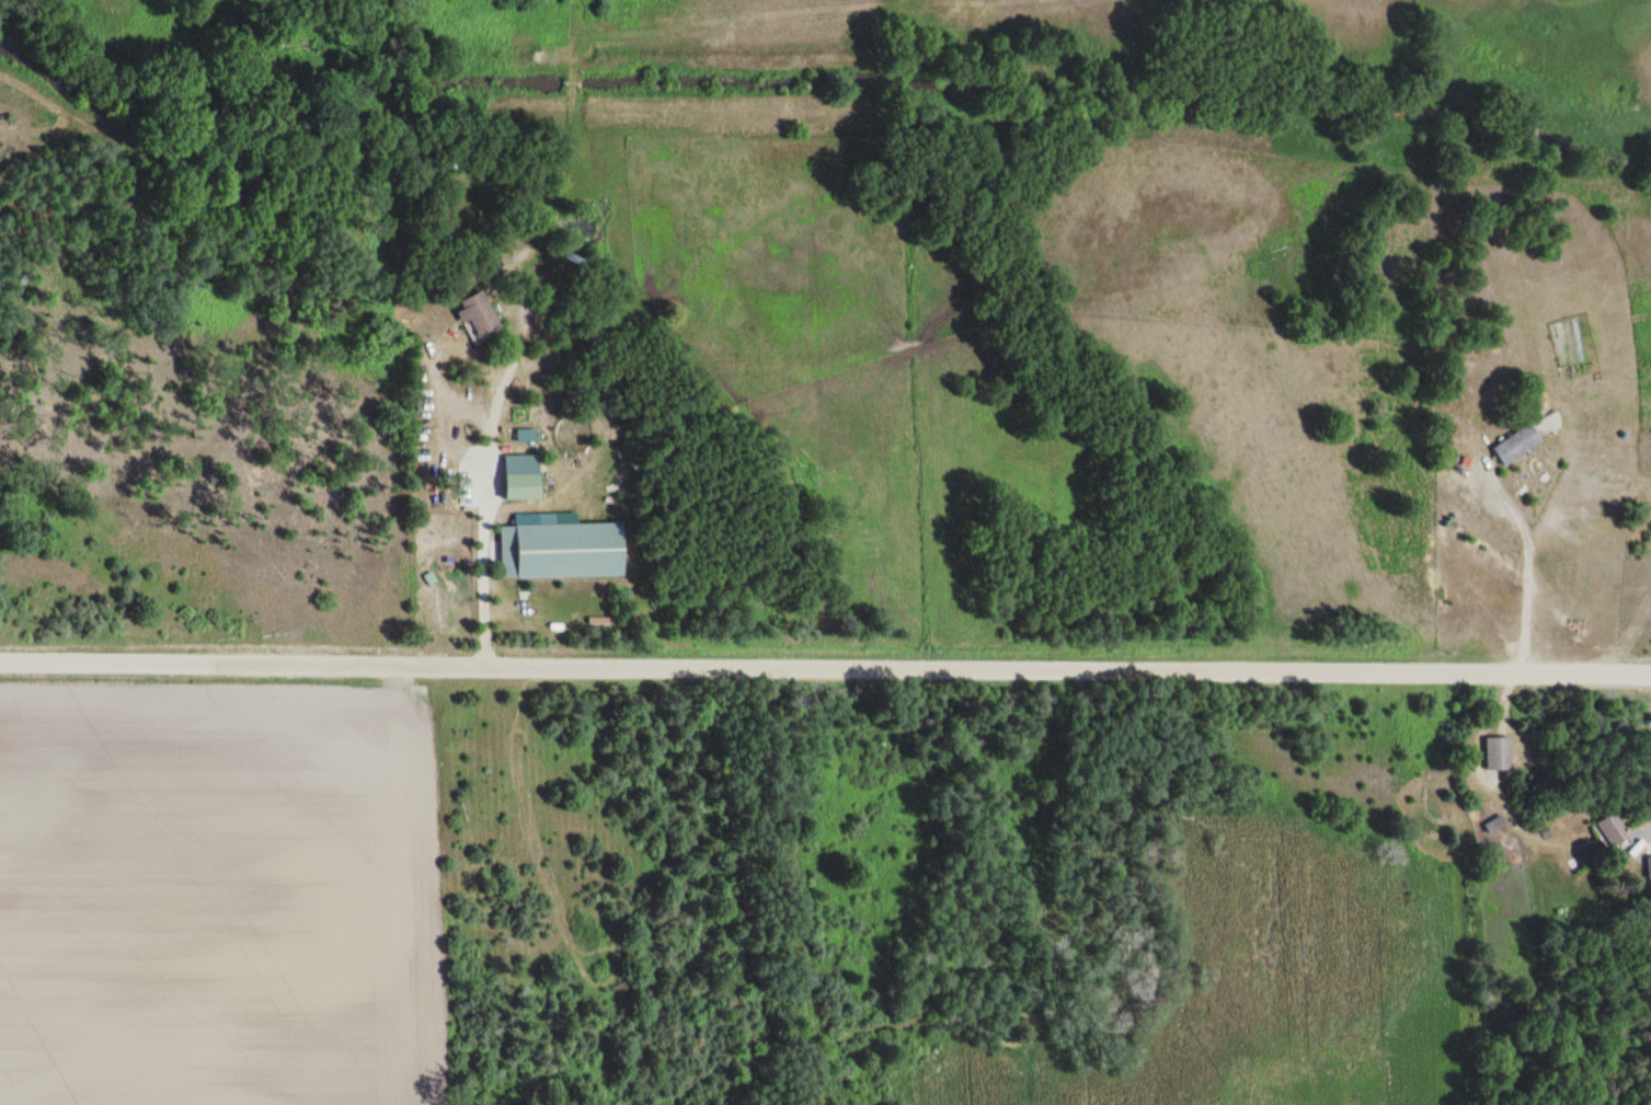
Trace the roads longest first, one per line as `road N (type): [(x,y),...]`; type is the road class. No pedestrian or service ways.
road 1 (residential): [(1650,664),(190,631),(0,633)]

